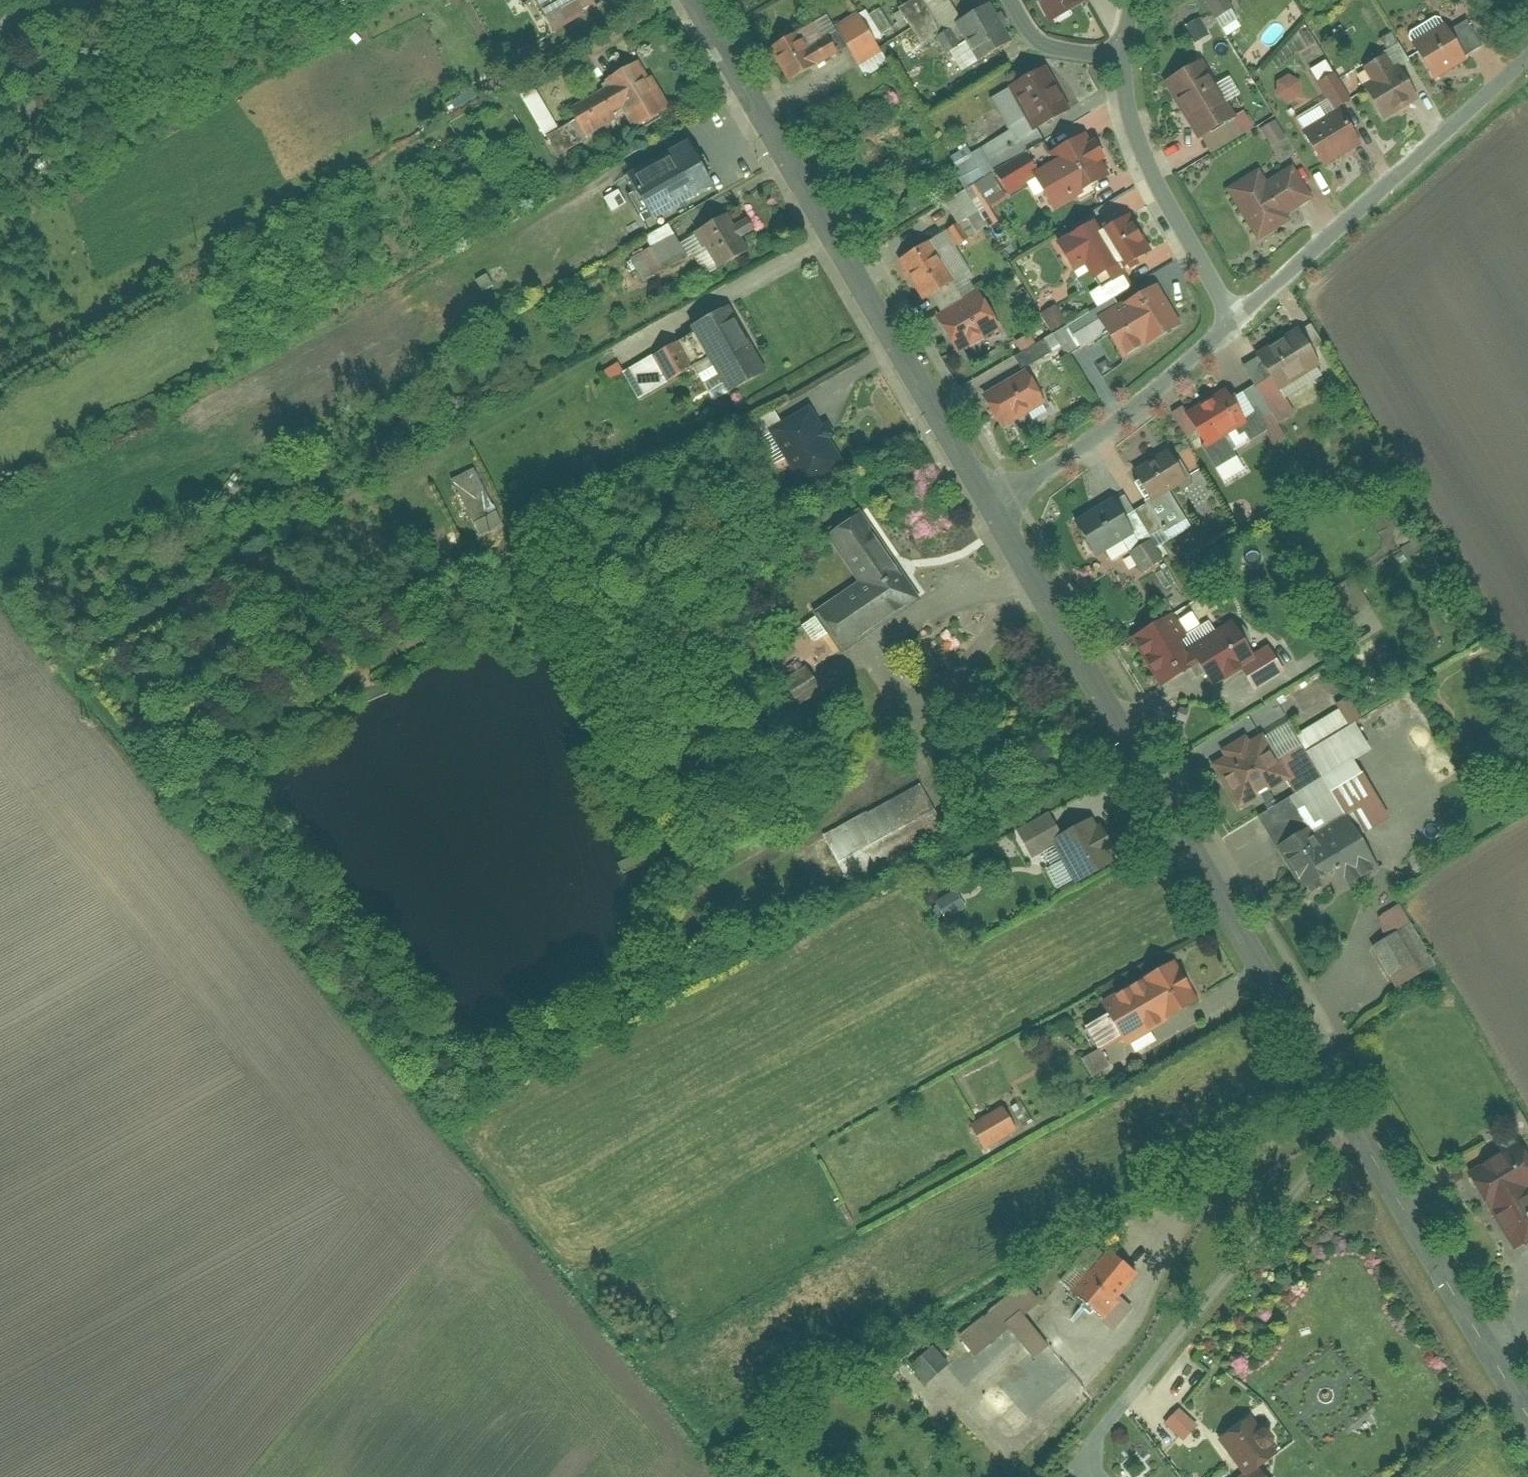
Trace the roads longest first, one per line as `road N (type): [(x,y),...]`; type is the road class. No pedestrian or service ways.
road 1 (tertiary): [(991,505),(1527,1411)]
road 2 (tertiary): [(695,0),(991,505)]
road 3 (residential): [(1232,325),(1527,60)]
road 4 (residential): [(1232,325),(1124,142),(1105,52)]
road 5 (residential): [(991,505),(1099,437),(1232,325)]
road 6 (residential): [(1010,0),(1044,49),(1105,52)]

